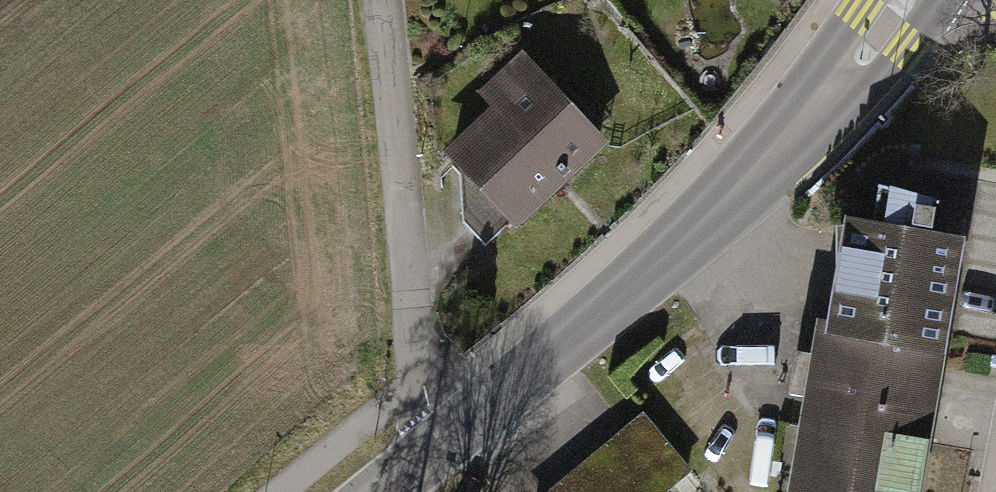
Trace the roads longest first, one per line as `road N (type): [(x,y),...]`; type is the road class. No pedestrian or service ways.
road 1 (secondary): [(902,0),(752,172),(380,491)]
road 2 (track): [(446,438),(416,355),(379,0)]

